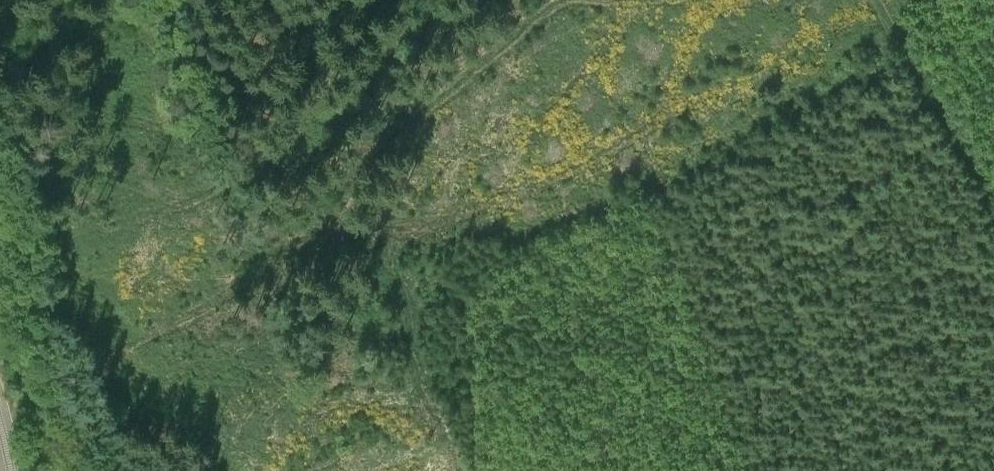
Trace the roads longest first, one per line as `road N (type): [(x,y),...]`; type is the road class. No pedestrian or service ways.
road 1 (track): [(993,188),(884,0)]

